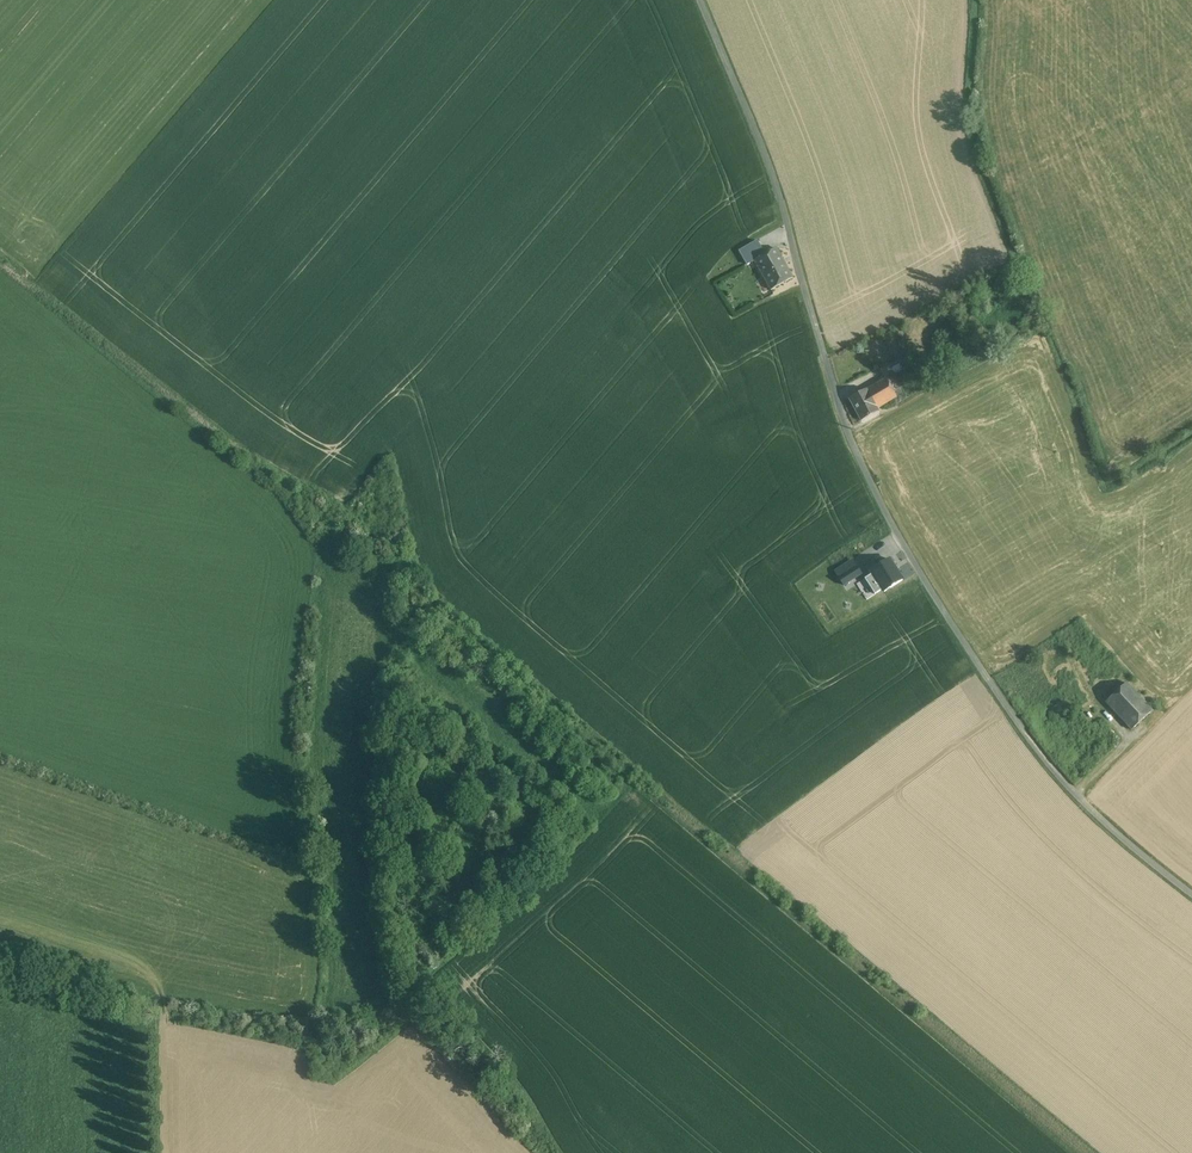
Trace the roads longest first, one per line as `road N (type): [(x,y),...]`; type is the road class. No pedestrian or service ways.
road 1 (track): [(1191,887),(1066,778),(1019,720),(899,526),(856,442),(747,101),(704,0)]

